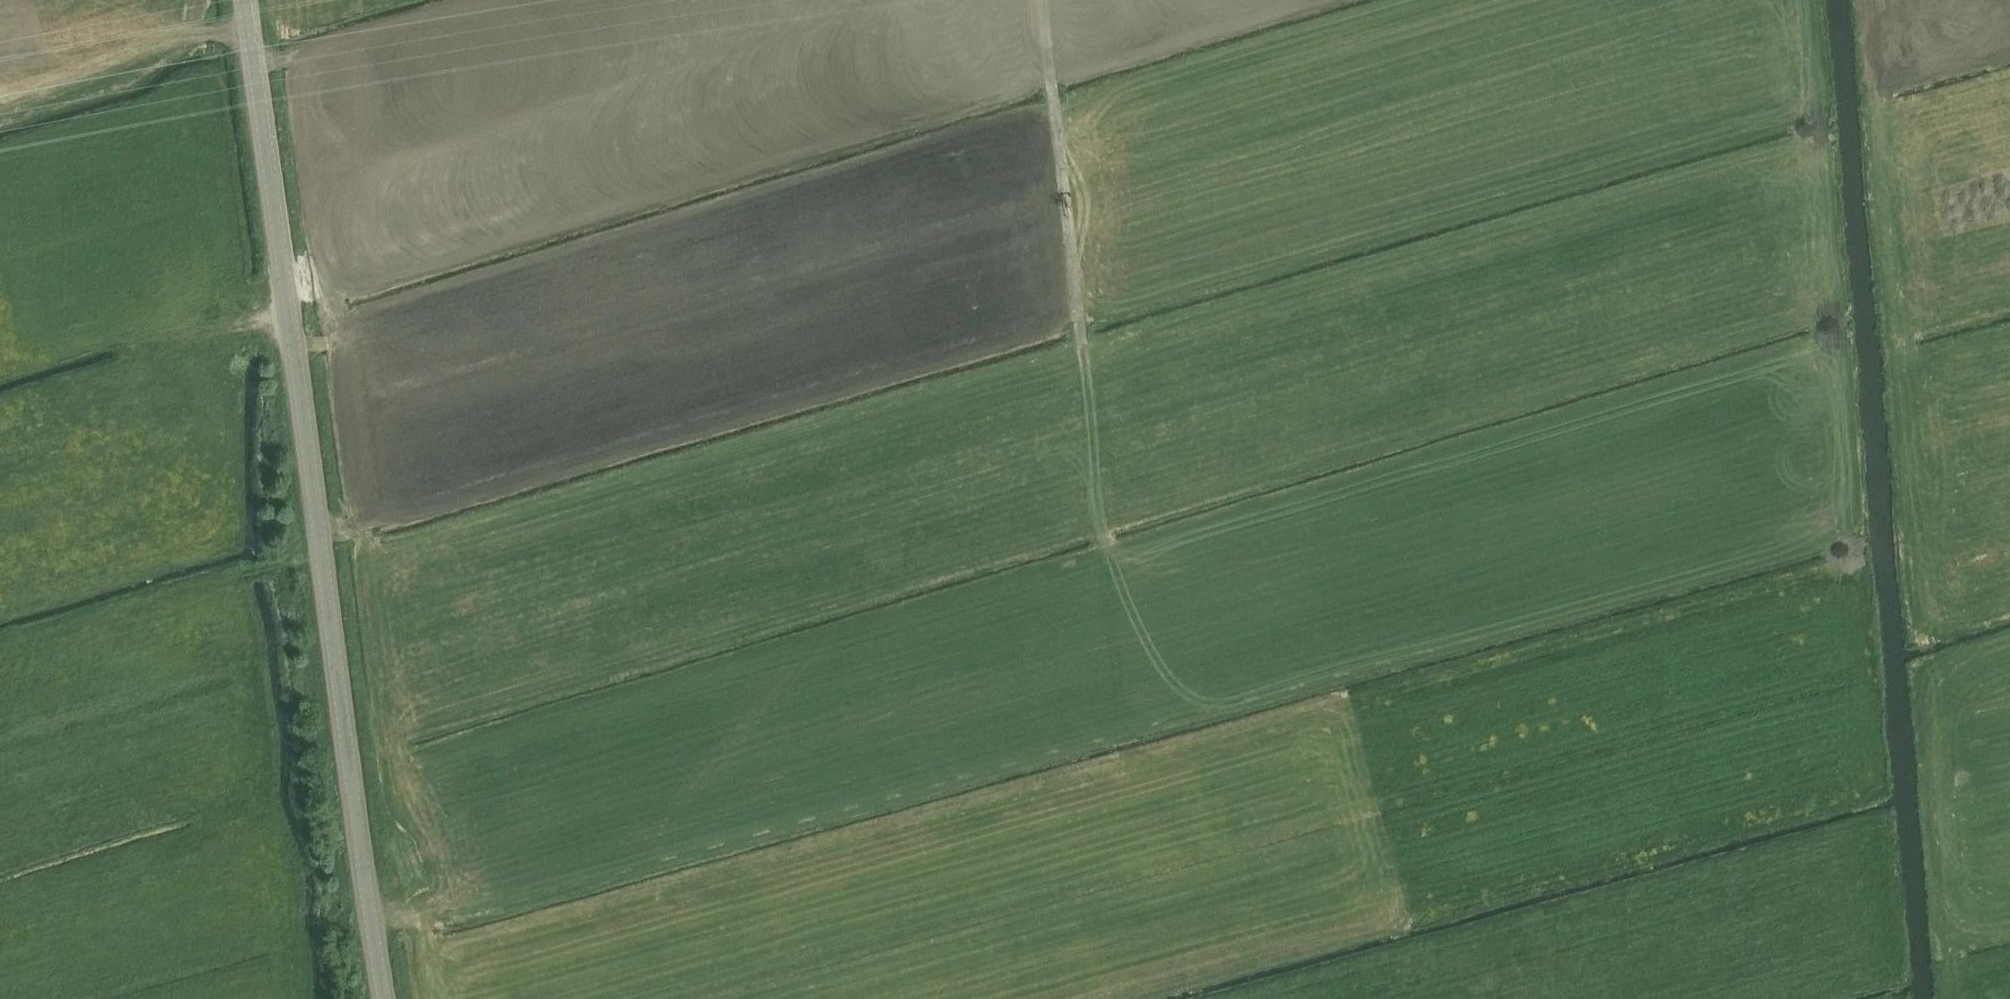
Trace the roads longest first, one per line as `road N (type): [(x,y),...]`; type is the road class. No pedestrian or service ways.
road 1 (tertiary): [(386,998),(244,0)]
road 2 (track): [(1875,0),(1932,619)]

